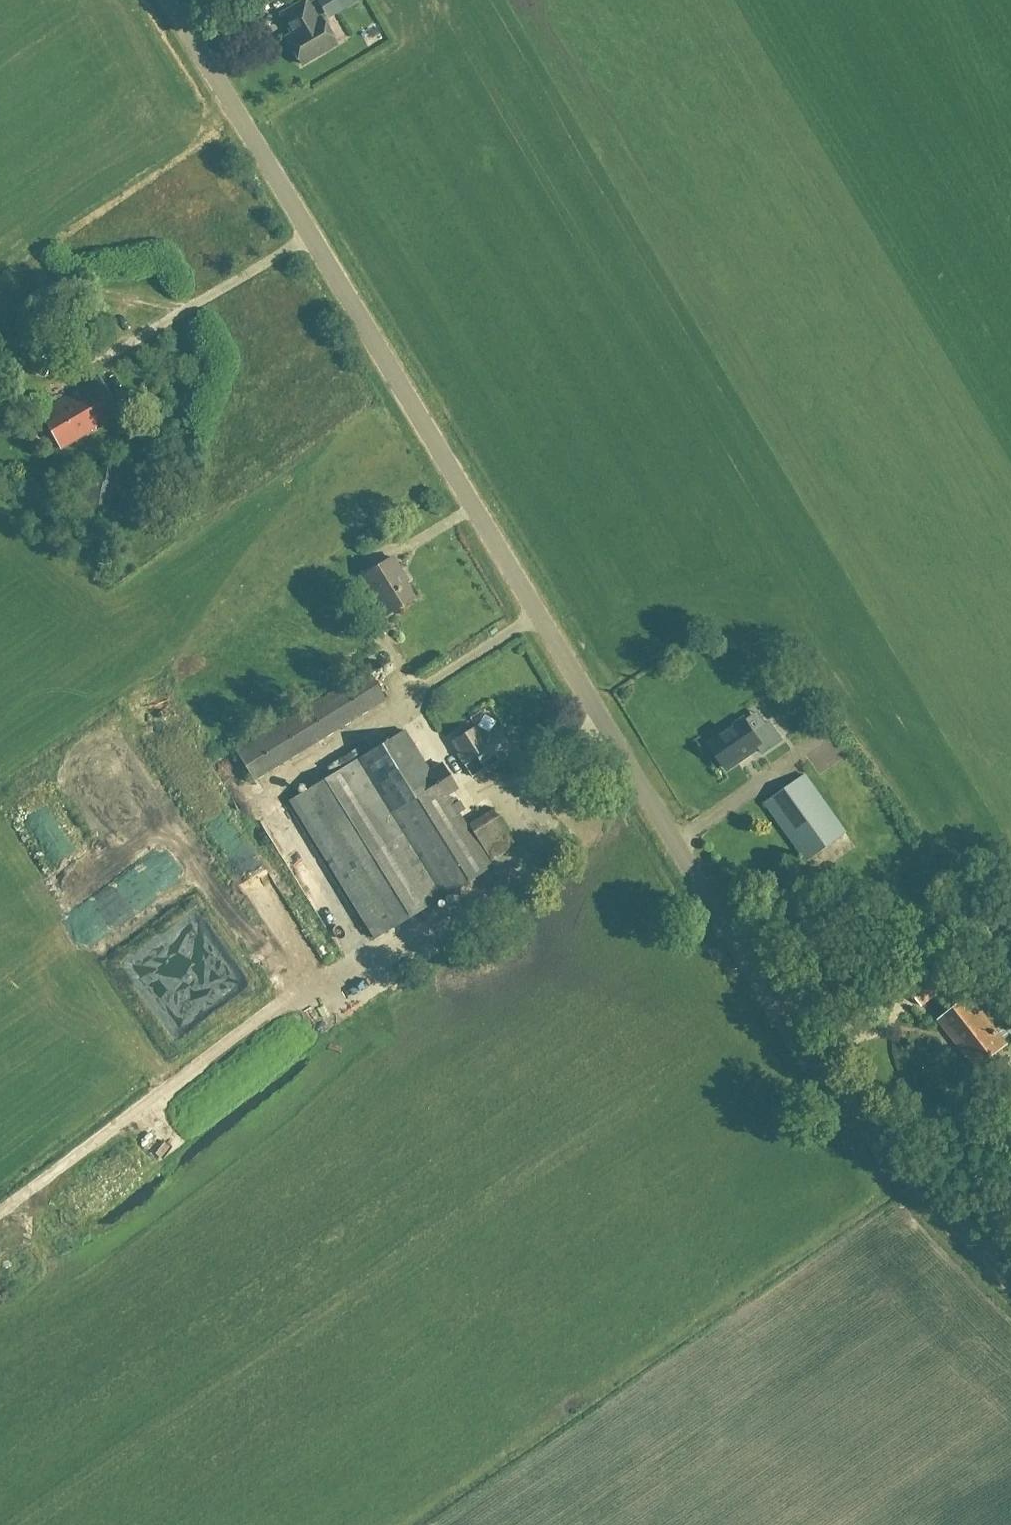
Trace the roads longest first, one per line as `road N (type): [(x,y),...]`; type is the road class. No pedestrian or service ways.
road 1 (unclassified): [(1010,1279),(865,1137),(770,1003),(170,0)]
road 2 (track): [(0,1213),(308,983),(424,932),(530,865)]

